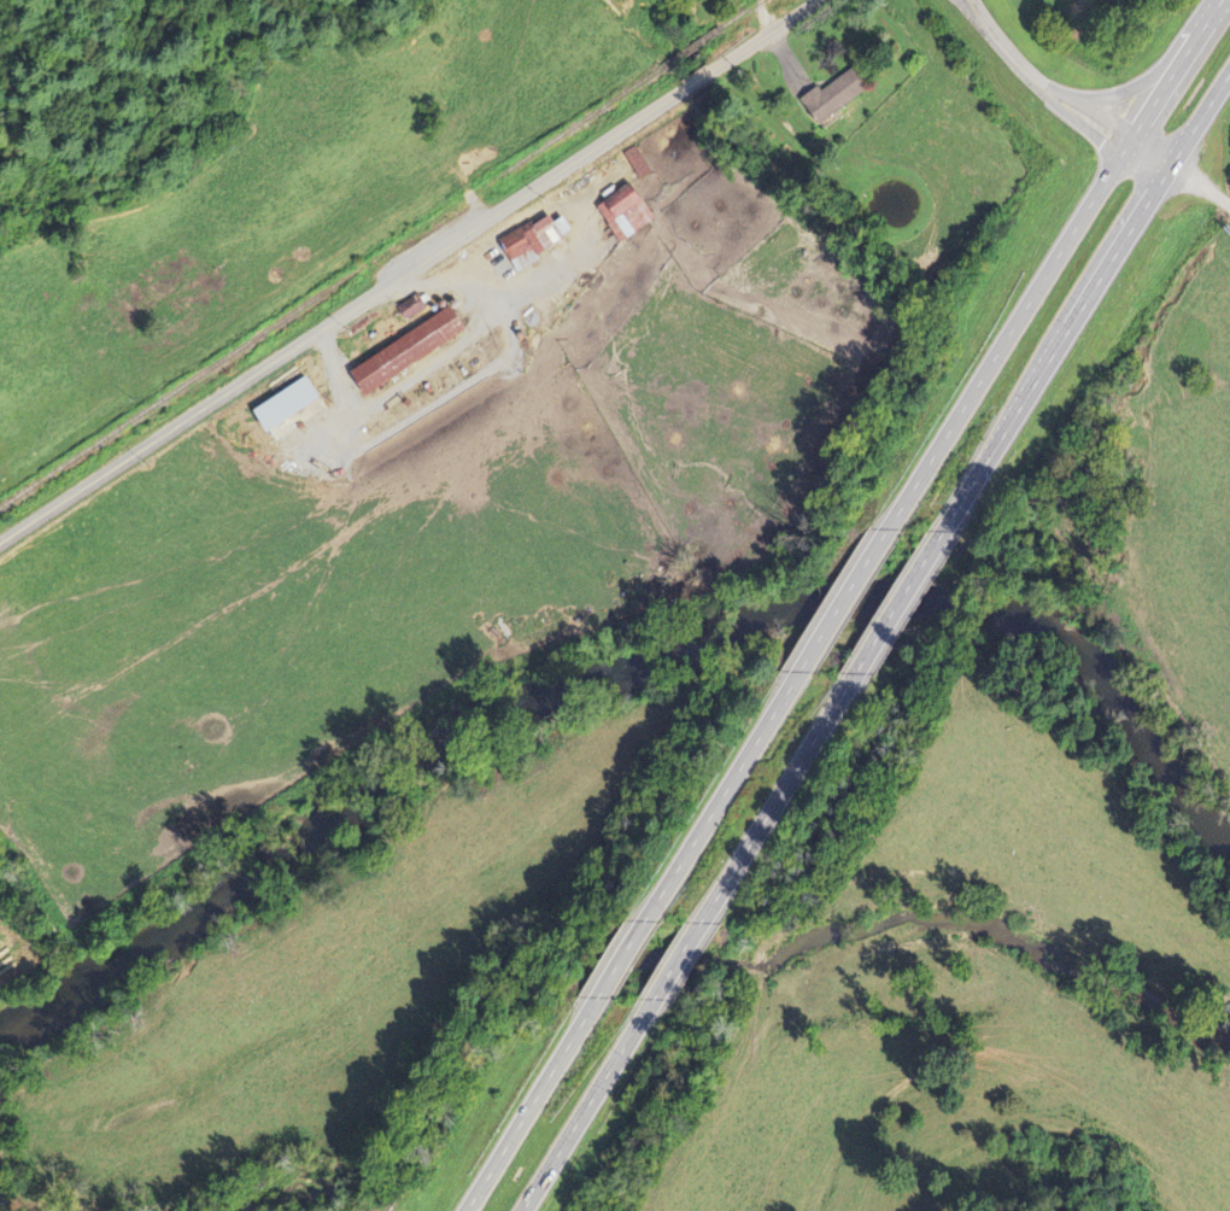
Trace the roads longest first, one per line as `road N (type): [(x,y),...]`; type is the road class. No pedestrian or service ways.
road 1 (tertiary): [(0,543),(690,87)]
road 2 (track): [(496,211),(456,168),(428,174),(308,246),(213,321),(169,341),(94,352),(0,384)]
road 3 (trunk): [(1134,140),(894,527)]
road 4 (trunk): [(949,528),(1170,162)]
road 5 (trunk): [(804,668),(662,901)]
road 6 (trunk): [(720,902),(862,671)]
road 7 (residential): [(975,0),(1042,81),(1170,162)]
road 8 (trunk): [(591,1014),(463,1210)]
road 9 (trunk): [(521,1210),(643,1020)]
road 10 (trunk): [(1227,0),(1134,140)]
road 11 (trunk): [(862,671),(949,528)]
road 12 (trunk): [(894,527),(804,668)]
road 13 (trunk): [(643,1020),(720,902)]
road 14 (trunk): [(662,901),(591,1014)]
road 15 (tertiary): [(714,71),(820,0)]

